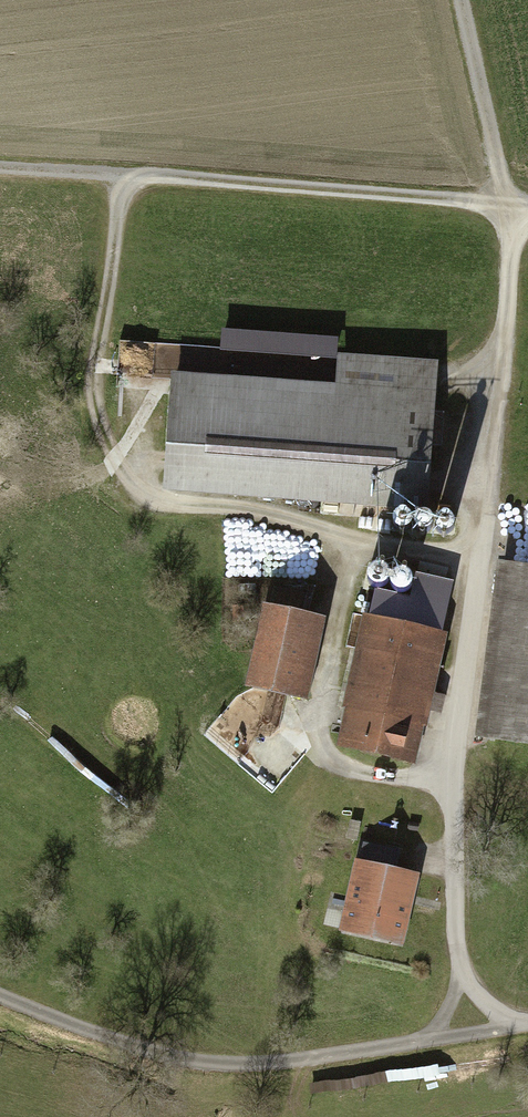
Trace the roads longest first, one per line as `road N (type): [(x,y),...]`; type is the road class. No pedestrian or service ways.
road 1 (track): [(125,181),(92,375),(99,422),(116,458),(142,494),(170,508),(242,511),(361,544)]
road 2 (track): [(0,999),(179,1062),(262,1068),(524,1028)]
road 3 (track): [(527,211),(0,171)]
road 4 (track): [(489,517),(514,211),(462,0)]

